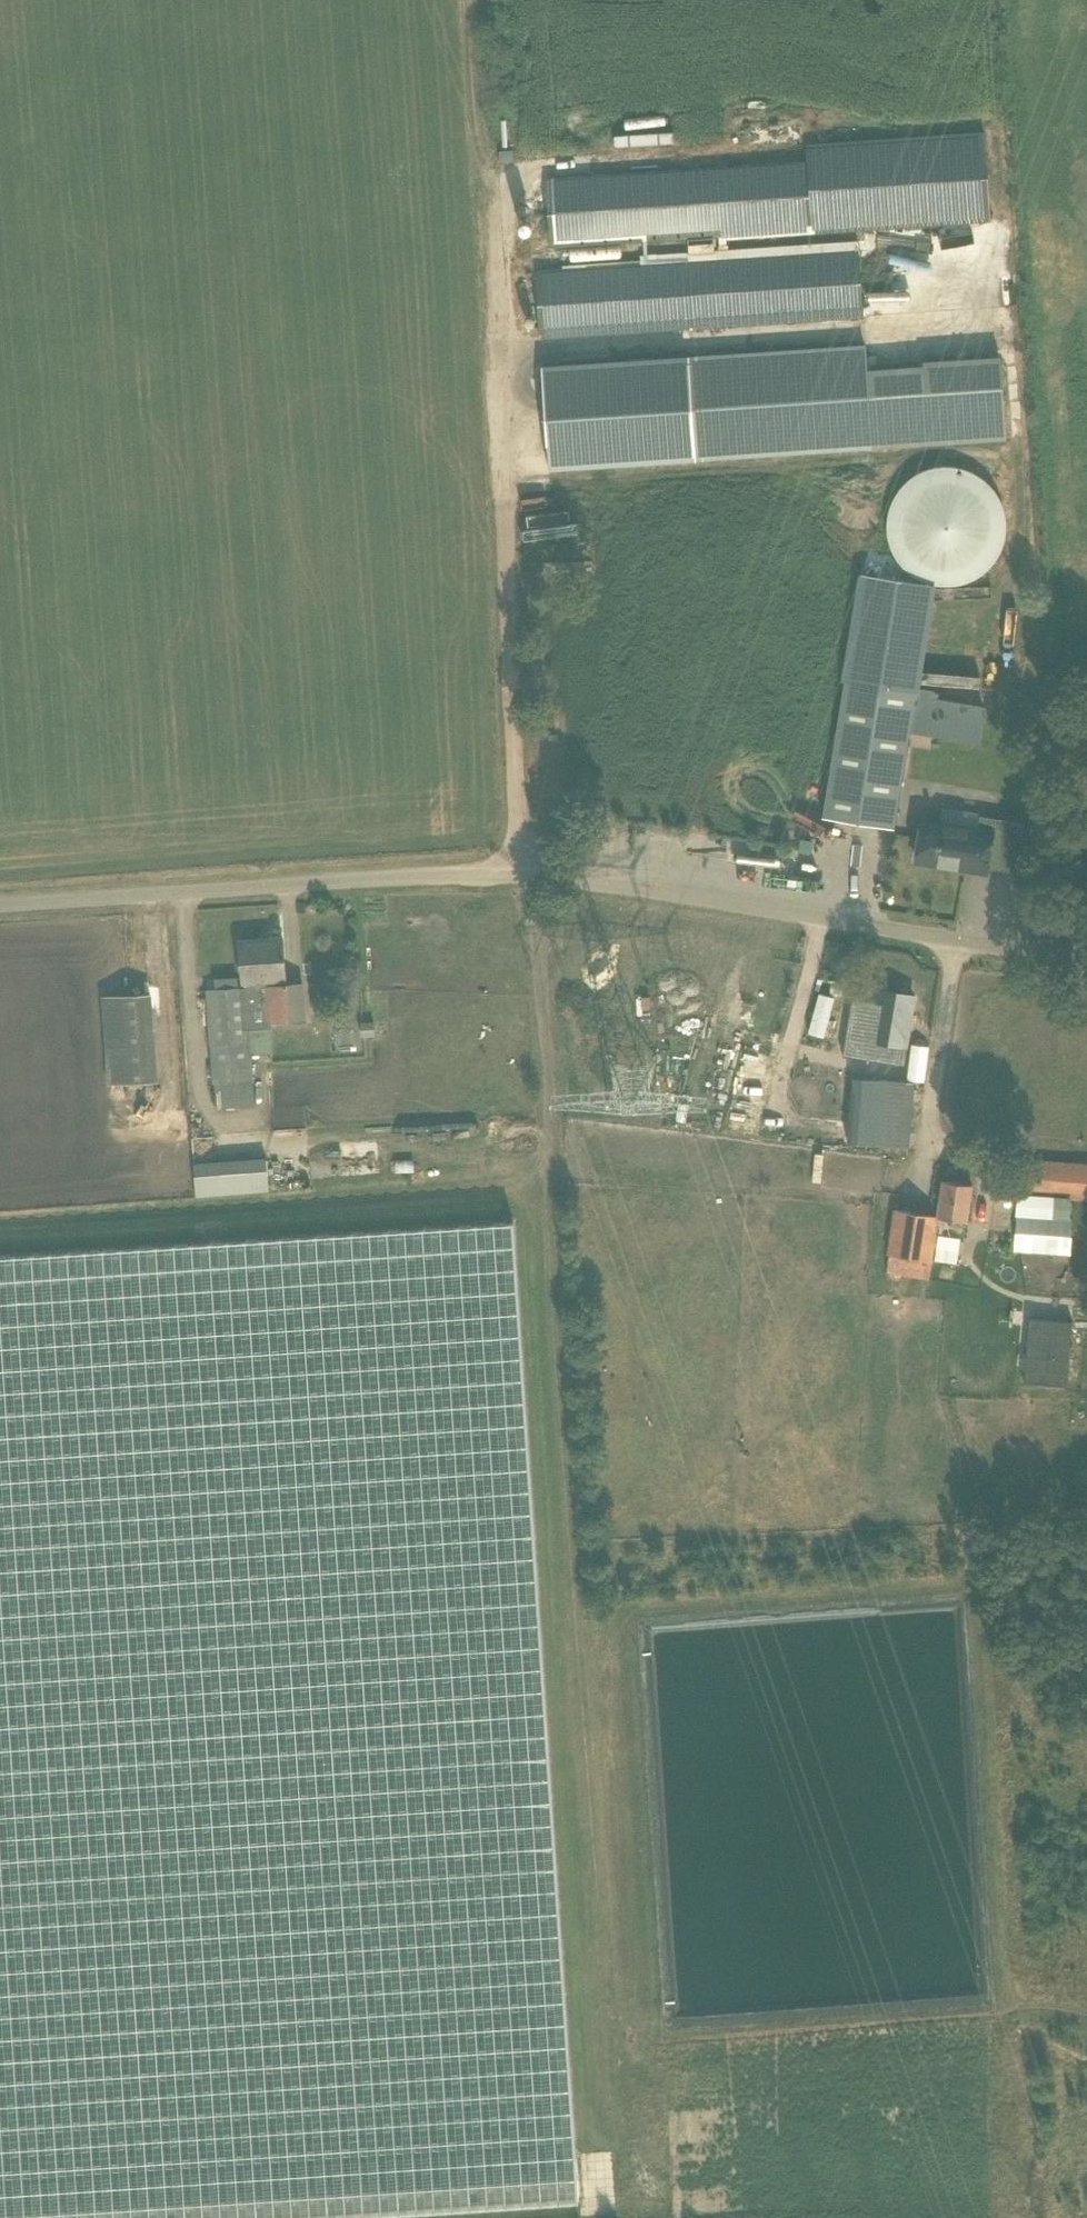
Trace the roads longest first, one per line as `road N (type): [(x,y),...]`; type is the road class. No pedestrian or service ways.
road 1 (track): [(464,0),(534,874),(625,2217)]
road 2 (unclassified): [(1086,951),(534,874),(0,905)]

